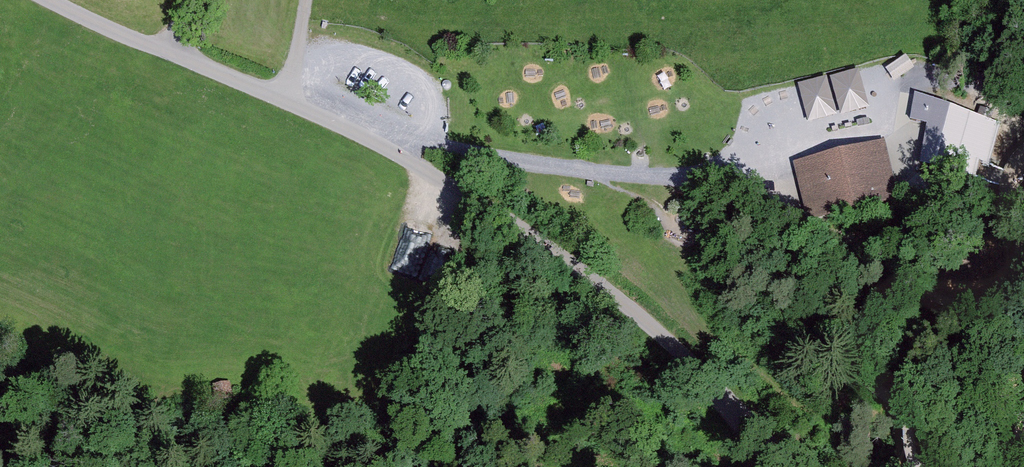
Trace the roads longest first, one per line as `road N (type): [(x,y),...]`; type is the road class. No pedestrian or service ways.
road 1 (unclassified): [(802,466),(508,218),(288,98),(47,0)]
road 2 (track): [(887,128),(682,176),(581,170),(430,143),(392,148)]

